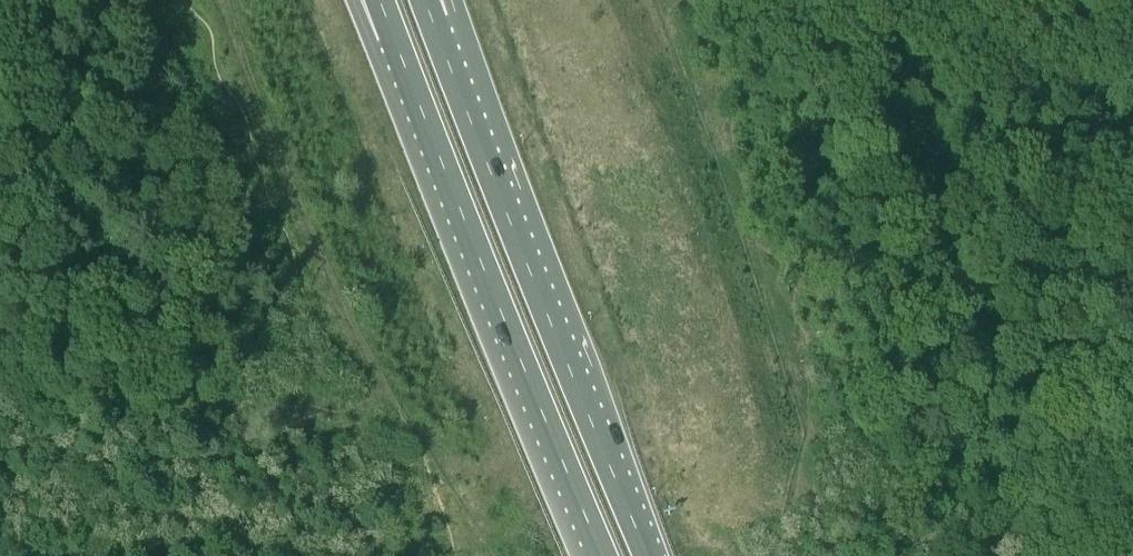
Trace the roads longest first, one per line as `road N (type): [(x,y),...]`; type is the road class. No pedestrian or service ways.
road 1 (trunk): [(648,555),(433,20)]
road 2 (trunk): [(394,36),(601,555)]

